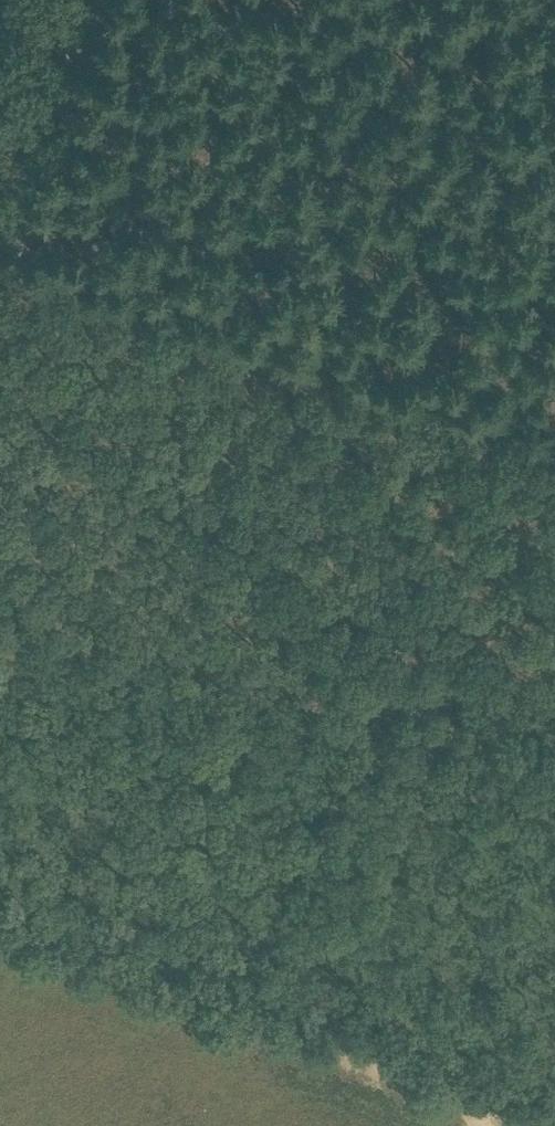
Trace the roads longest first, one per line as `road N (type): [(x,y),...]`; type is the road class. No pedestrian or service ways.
road 1 (track): [(0,251),(554,437)]

